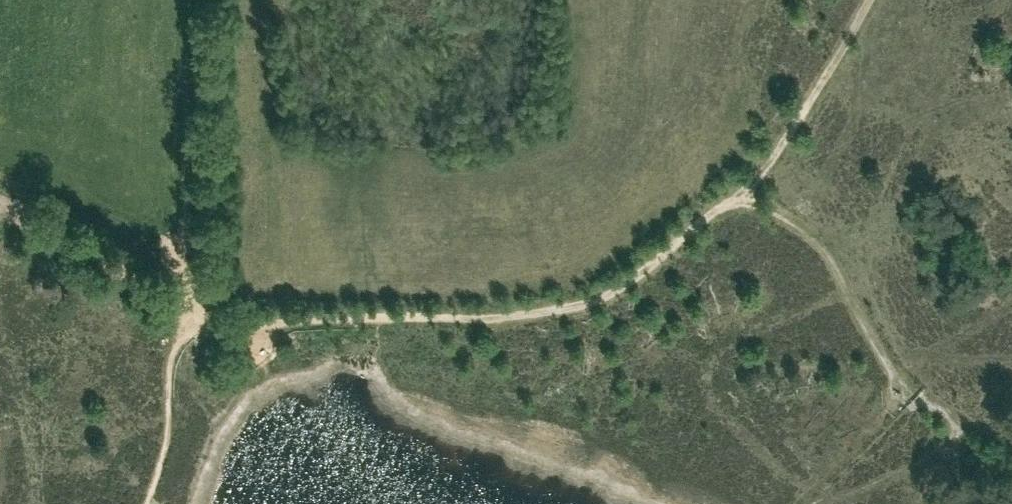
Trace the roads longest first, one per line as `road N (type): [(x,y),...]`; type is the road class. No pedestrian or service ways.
road 1 (track): [(736,196),(619,289),(540,316),(237,323),(192,309)]
road 2 (track): [(870,0),(787,135),(736,196)]
road 3 (track): [(192,309),(84,244),(0,212)]

